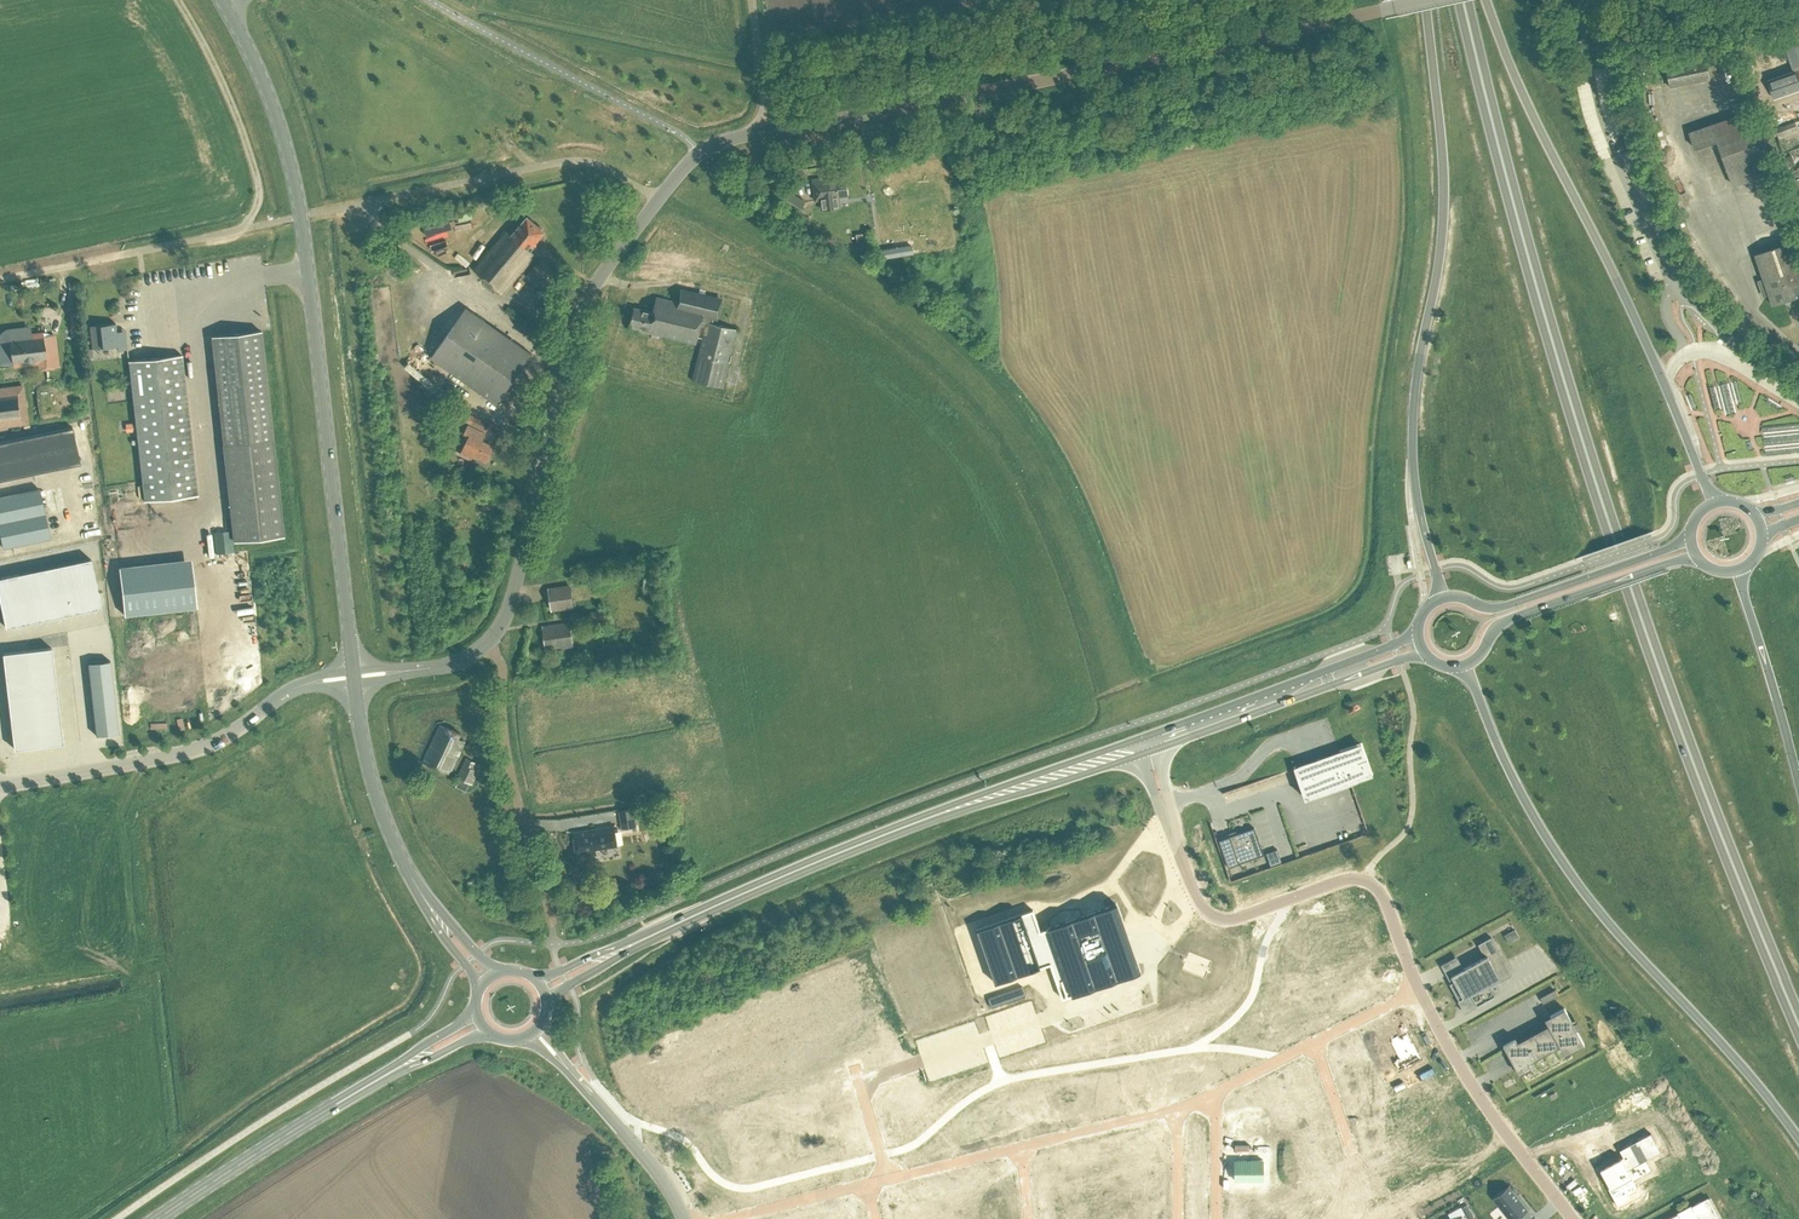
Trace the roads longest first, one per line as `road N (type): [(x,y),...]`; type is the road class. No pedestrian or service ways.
road 1 (trunk): [(1798,1022),(1641,617),(1558,366),(1463,0)]
road 2 (secondary): [(354,674),(301,216),(273,109),(221,0)]
road 3 (unclassified): [(770,129),(1422,0)]
road 4 (trunk): [(1425,0),(1444,217),(1418,365),(1413,474),(1442,596)]
road 5 (trunk): [(1465,666),(1532,813),(1580,886),(1798,1138)]
road 6 (primary): [(610,954),(904,826),(1145,743)]
road 7 (trunk): [(1717,502),(1485,0)]
road 8 (unclassified): [(488,645),(514,588),(587,294),(659,198)]
road 9 (unclassified): [(0,786),(188,751),(289,690),(354,674)]
road 10 (residential): [(363,203),(579,159),(659,198)]
road 11 (primary): [(156,1218),(409,1061)]
road 12 (residential): [(552,925),(510,762),(503,666),(488,645)]
road 13 (residential): [(1418,987),(1463,1073),(1572,1218)]
road 14 (residential): [(1289,899),(1235,919),(1216,918),(1199,902),(1145,743)]
road 15 (primary): [(1465,666),(1511,617),(1698,558)]
road 16 (primary): [(1690,535),(1507,605),(1442,596)]
road 17 (secondary): [(439,918),(375,793),(354,674)]
road 18 (unclassified): [(0,281),(244,228)]
road 19 (track): [(244,228),(259,196),(253,166),(226,91),(178,0)]
road 20 (trunk): [(1798,782),(1740,569)]
road 21 (residential): [(1289,899),(1368,878),(1386,899),(1418,987)]
road 22 (unclassified): [(685,1218),(642,1151),(560,1060)]
road 23 (primary): [(1145,743),(1304,686)]
road 24 (residential): [(866,1183),(1022,1146)]
road 25 (residential): [(1022,1146),(1173,1109)]
road 26 (residential): [(719,1218),(866,1183)]
road 27 (unclassified): [(354,674),(446,665),(488,645)]
road 28 (unclassified): [(659,198),(701,151),(770,129)]
road 29 (unclassified): [(770,129),(753,0)]
road 30 (primary): [(1418,629),(1304,686)]
road 31 (primary): [(1304,686),(1426,655)]
road 32 (residential): [(1209,1096),(1216,1218)]
road 33 (residential): [(1311,1043),(1418,987)]

